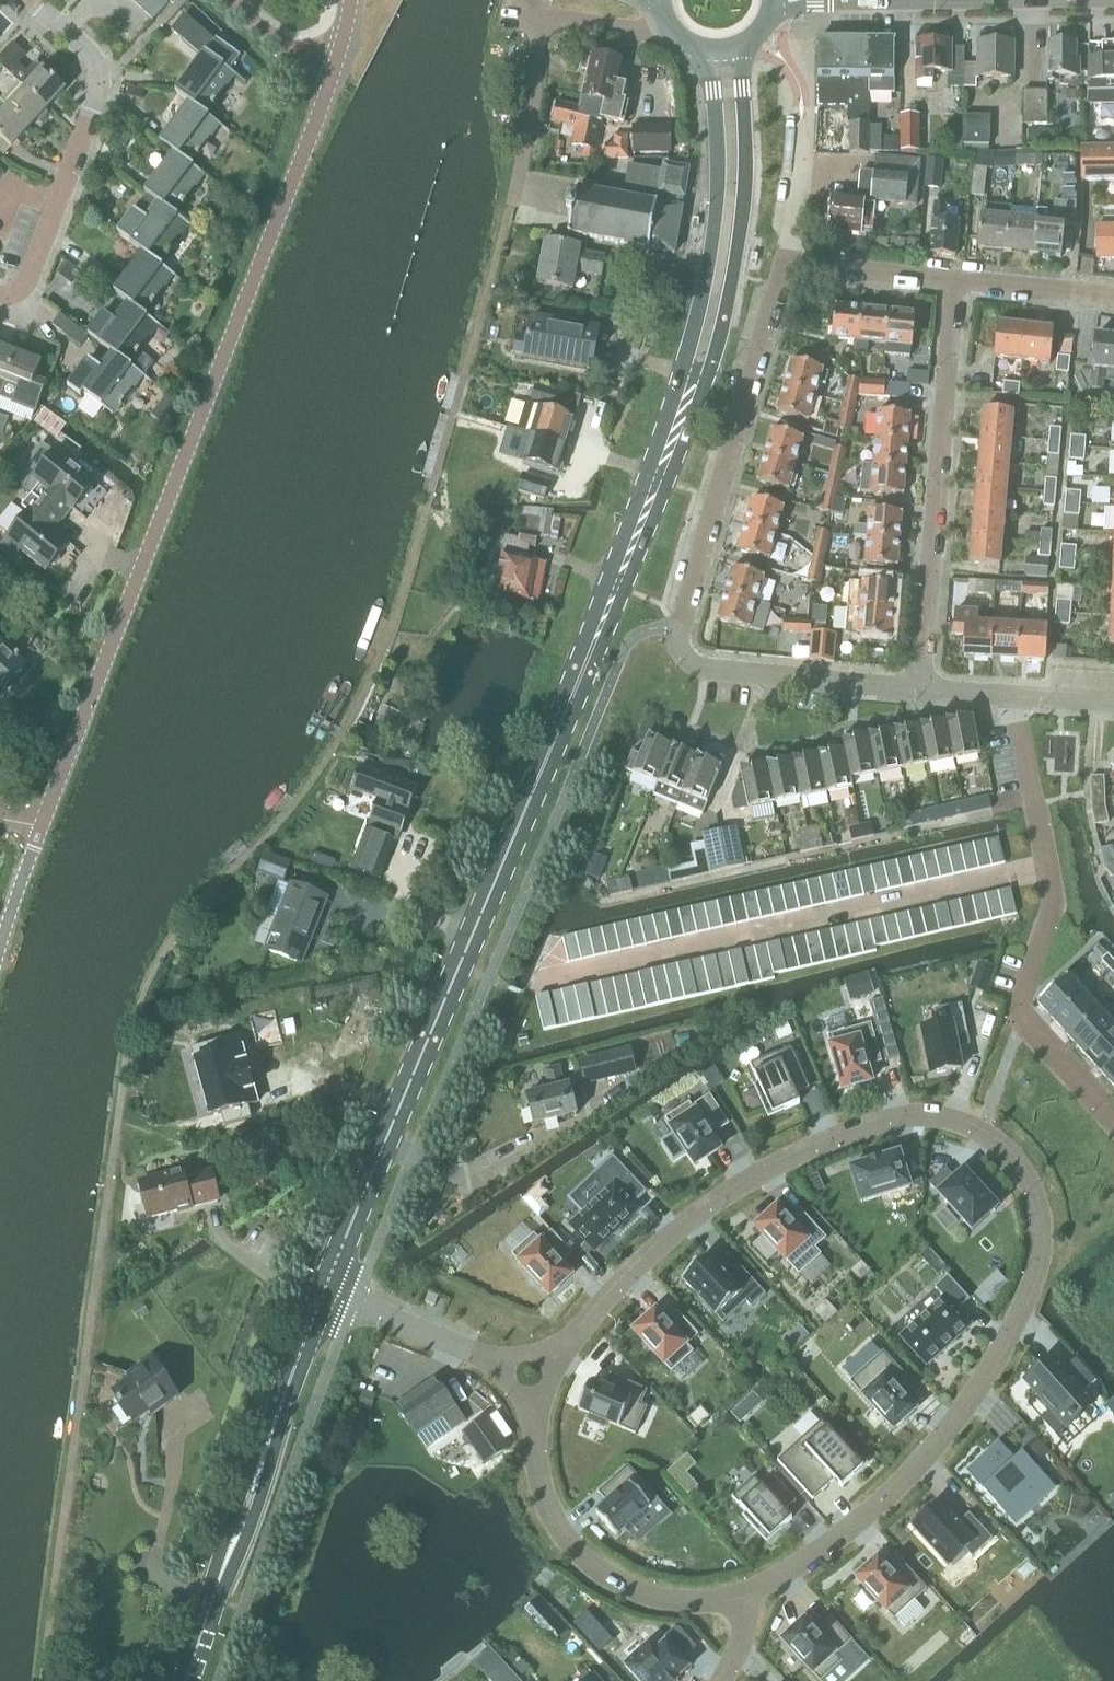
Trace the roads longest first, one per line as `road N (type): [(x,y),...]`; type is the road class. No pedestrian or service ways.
road 1 (residential): [(542,1378),(616,1283),(678,1226),(841,1131),(918,1115),(979,1126),(1020,1159),(1047,1225),(1026,1313),(954,1428),(881,1507),(738,1607)]
road 2 (secondary): [(325,1295),(610,615),(682,415)]
road 3 (unclassified): [(43,828),(336,70),(351,0)]
road 4 (residential): [(921,688),(704,668),(683,654),(680,627),(785,260)]
road 5 (residential): [(1113,1117),(1022,1018),(1052,906),(1017,698)]
road 6 (residential): [(921,688),(956,281)]
road 7 (secondary): [(682,415),(712,360),(738,249),(746,161),(739,46)]
road 8 (secondary): [(708,50),(718,162),(713,245),(687,353),(682,415)]
road 9 (residential): [(738,1607),(672,1604),(607,1579),(559,1531),(529,1441),(542,1378)]
road 10 (residential): [(505,234),(534,104),(539,18),(643,29),(668,23)]
road 11 (residential): [(0,293),(31,275),(100,80),(89,54),(33,0)]
road 12 (tertiary): [(800,0),(1113,2)]
road 13 (residential): [(325,1295),(542,1378)]
road 14 (residential): [(956,281),(785,260)]
road 15 (secondary): [(264,1454),(325,1295)]
road 16 (residential): [(1113,296),(956,281)]
road 17 (residential): [(785,260),(803,163),(803,107)]
road 18 (secondary): [(220,1578),(248,1533),(264,1454)]
road 19 (secondary): [(264,1454),(226,1529),(220,1578)]
road 20 (unclassified): [(0,949),(43,828)]

